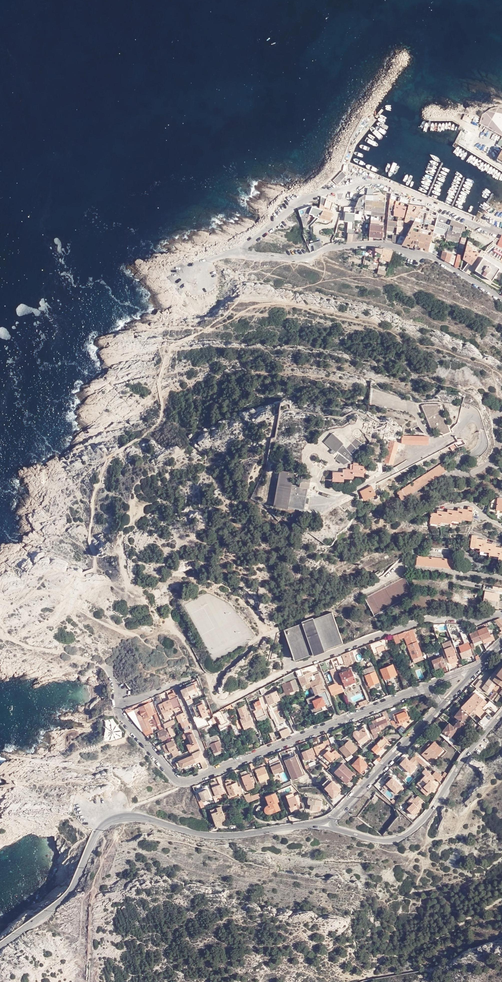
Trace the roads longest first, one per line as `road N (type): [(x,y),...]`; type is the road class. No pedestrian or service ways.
road 1 (tertiary): [(0,946),(67,895),(111,819),(137,816),(220,836),(301,825)]
road 2 (residential): [(501,233),(375,181),(306,199),(242,251)]
road 3 (residential): [(501,298),(436,260),(390,245),(298,257),(242,251)]
road 4 (residential): [(212,772),(420,688)]
road 5 (tertiary): [(344,832),(383,840),(407,834),(501,713)]
road 6 (tertiary): [(439,708),(334,817)]
road 7 (residential): [(501,577),(407,562),(415,552),(453,556)]
road 8 (residential): [(120,708),(176,778),(212,772)]

